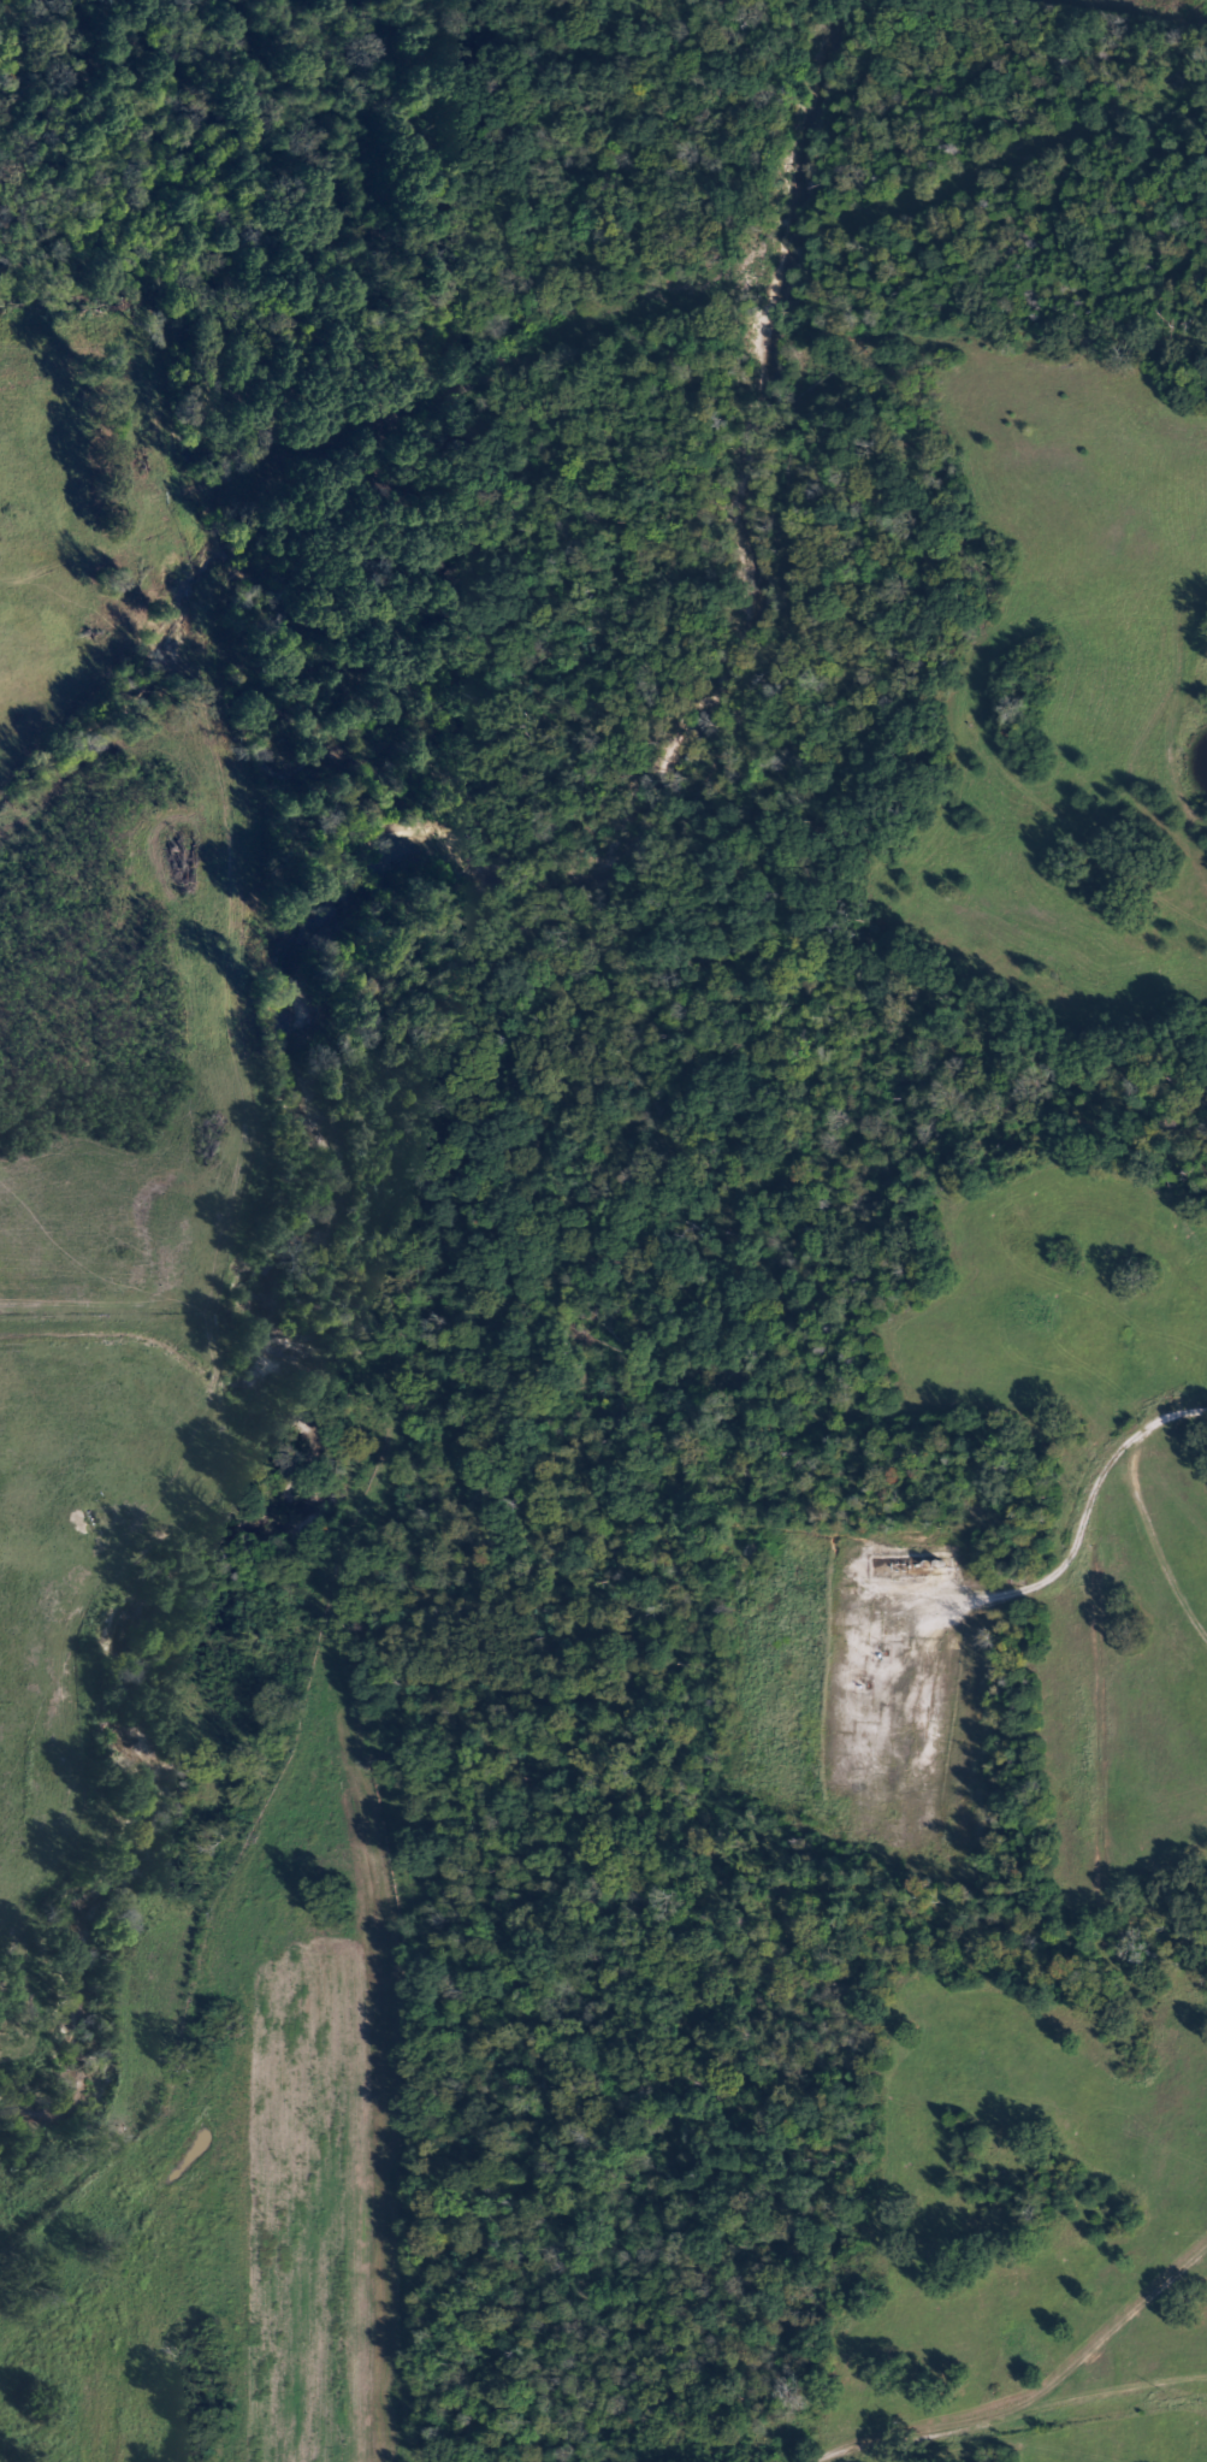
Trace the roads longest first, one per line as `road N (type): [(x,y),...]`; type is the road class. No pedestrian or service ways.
road 1 (residential): [(714,2461),(736,2450),(863,2432),(995,2324),(1043,2226),(1055,2130),(1164,2039),(1152,1942),(1073,1828),(1110,1416),(1091,1392),(1097,1356),(1170,1283),(1188,1235),(1206,1231)]

